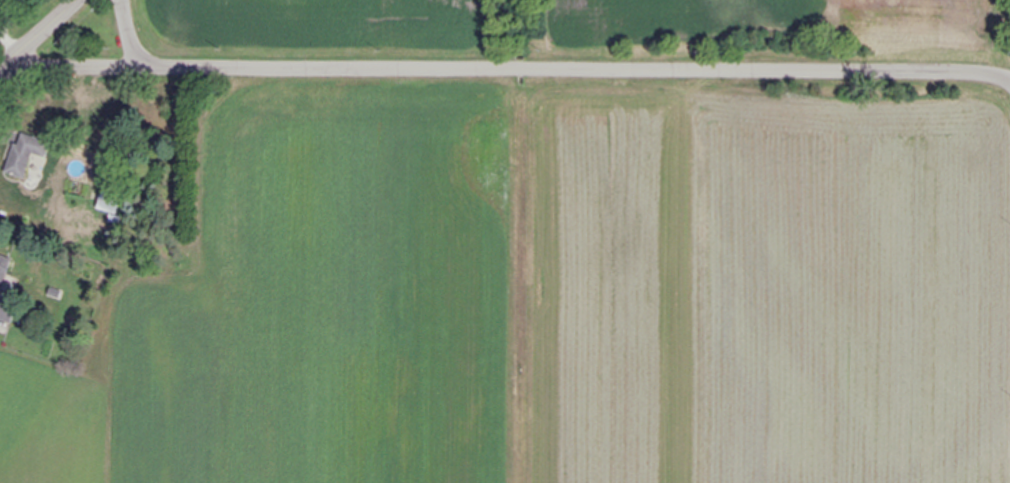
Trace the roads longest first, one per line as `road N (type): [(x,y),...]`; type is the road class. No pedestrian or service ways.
road 1 (residential): [(1009,80),(981,72),(142,69)]
road 2 (residential): [(5,60),(142,69)]

